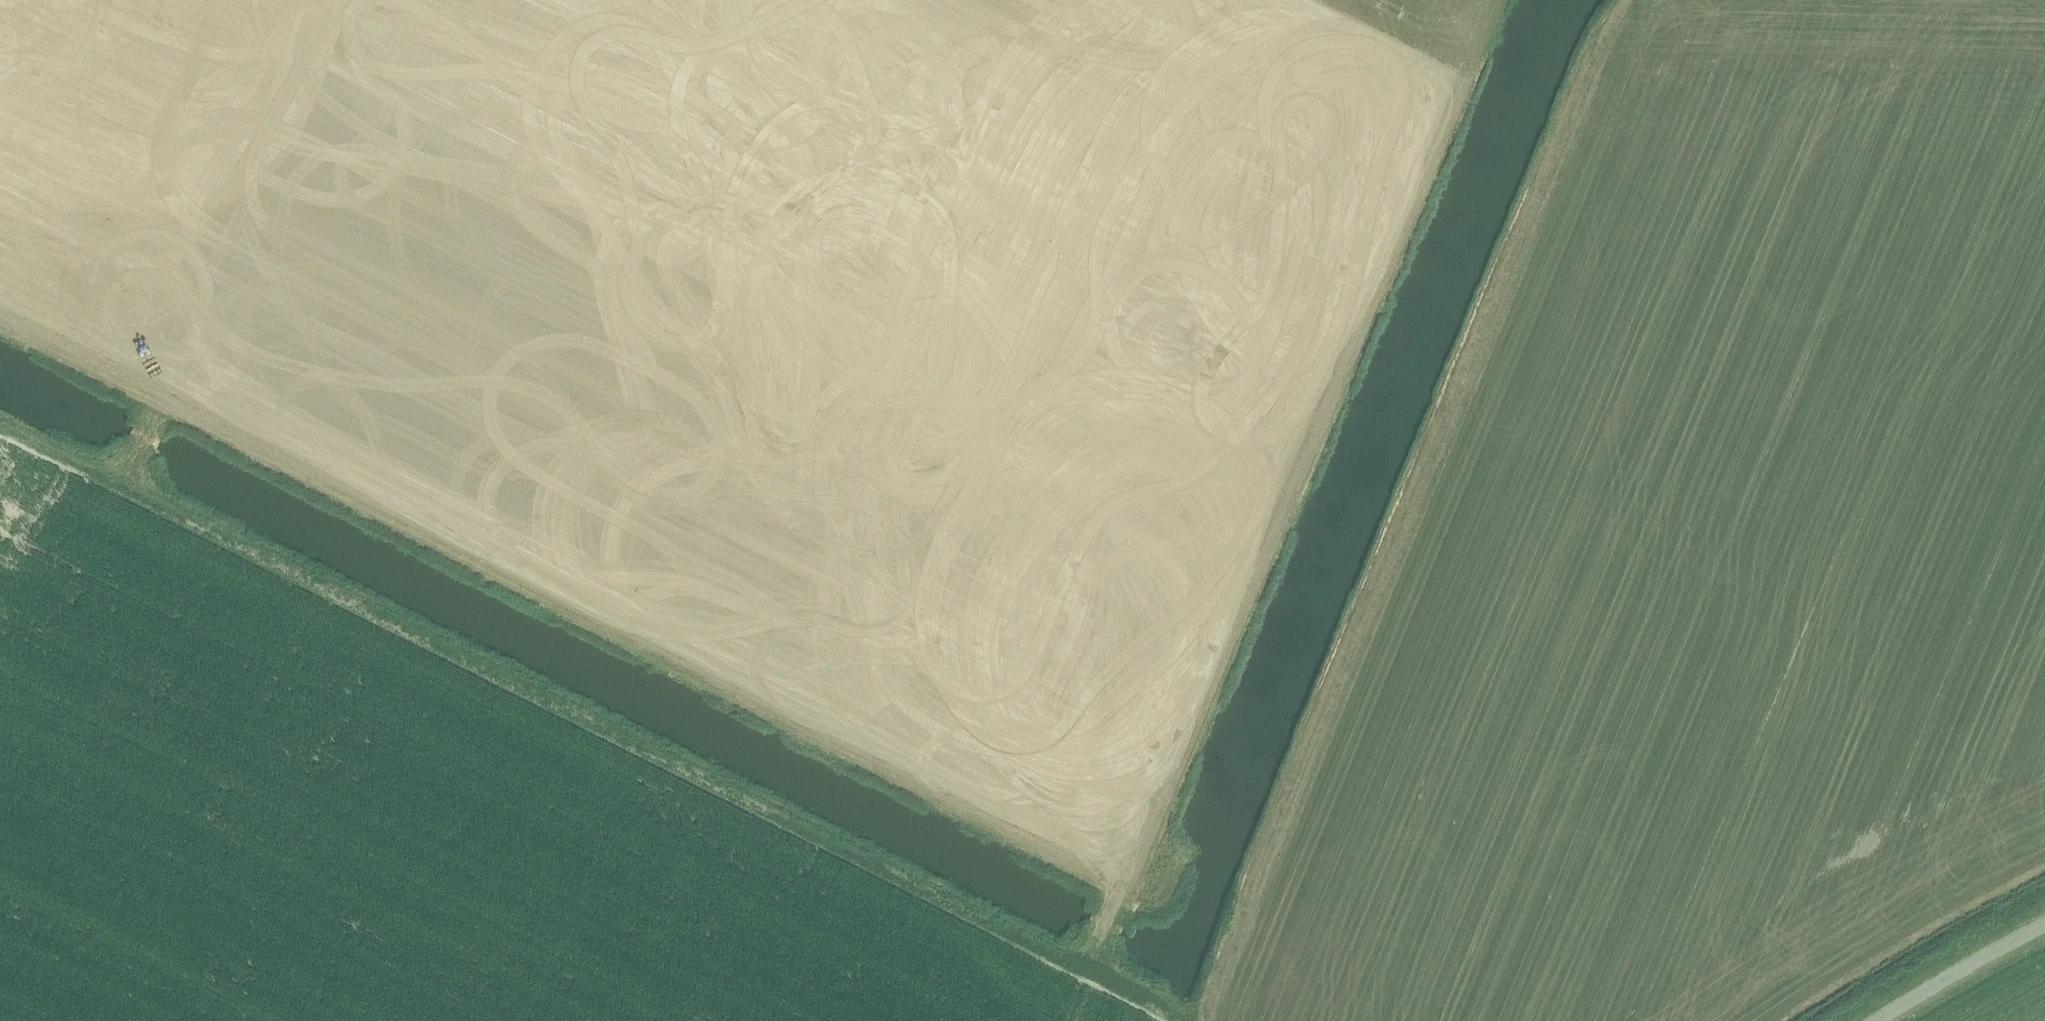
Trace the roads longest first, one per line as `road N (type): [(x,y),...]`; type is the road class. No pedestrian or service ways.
road 1 (unclassified): [(1871,1020),(2044,925)]

